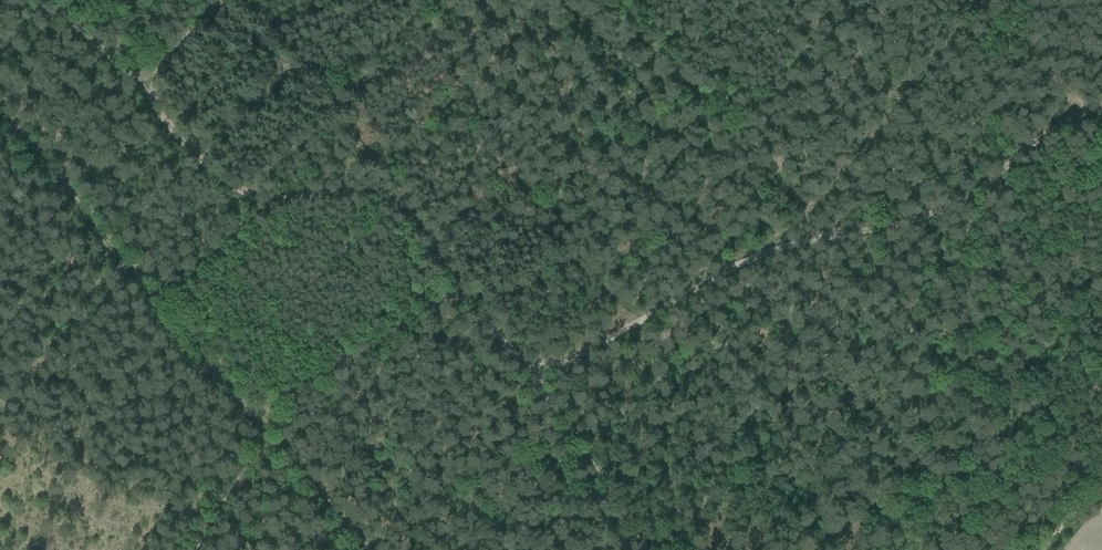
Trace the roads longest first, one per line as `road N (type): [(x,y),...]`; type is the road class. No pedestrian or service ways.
road 1 (track): [(0,113),(373,549)]
road 2 (track): [(464,293),(385,204),(308,198),(262,212),(221,194),(130,92)]
road 3 (track): [(464,293),(268,422),(189,549)]
road 4 (track): [(648,549),(532,373),(464,293)]
road 5 (track): [(130,92),(218,0)]
road 6 (track): [(45,0),(130,92)]

